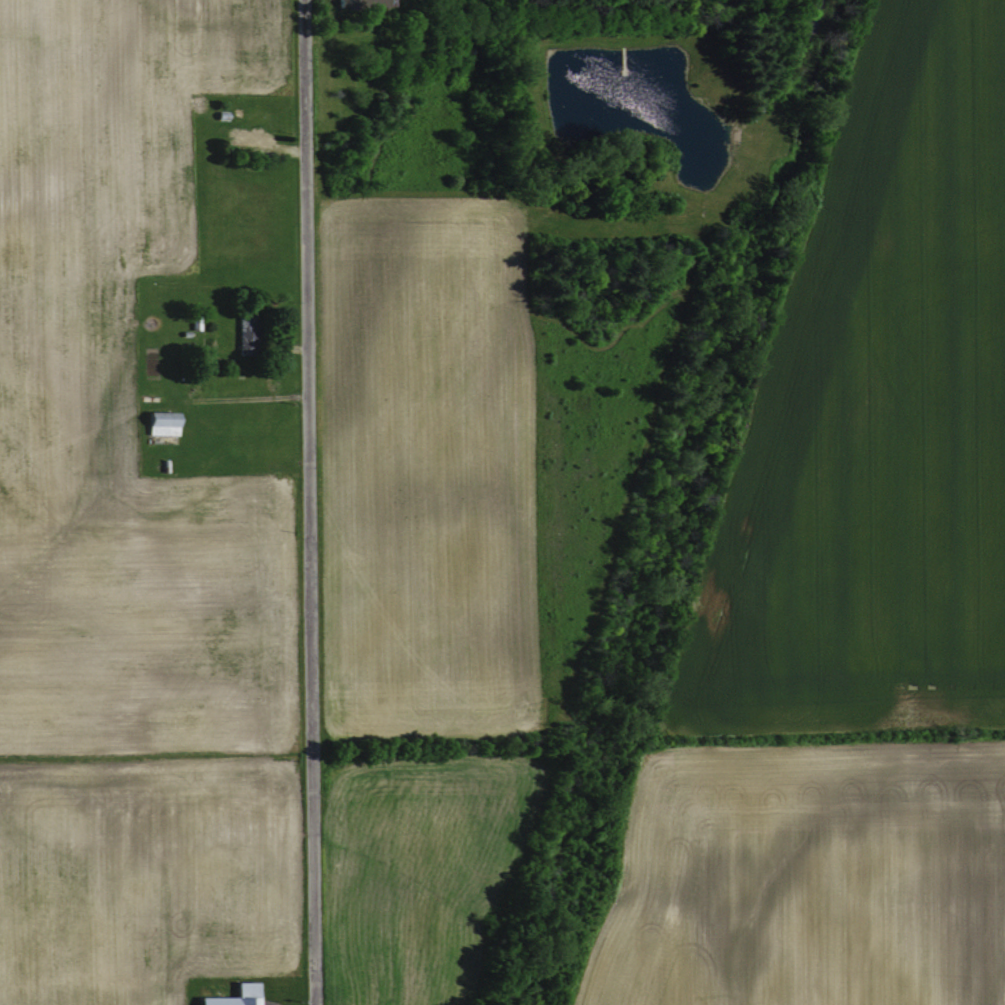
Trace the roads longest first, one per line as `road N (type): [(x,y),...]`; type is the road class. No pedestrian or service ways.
road 1 (tertiary): [(313,1004),(303,0)]

